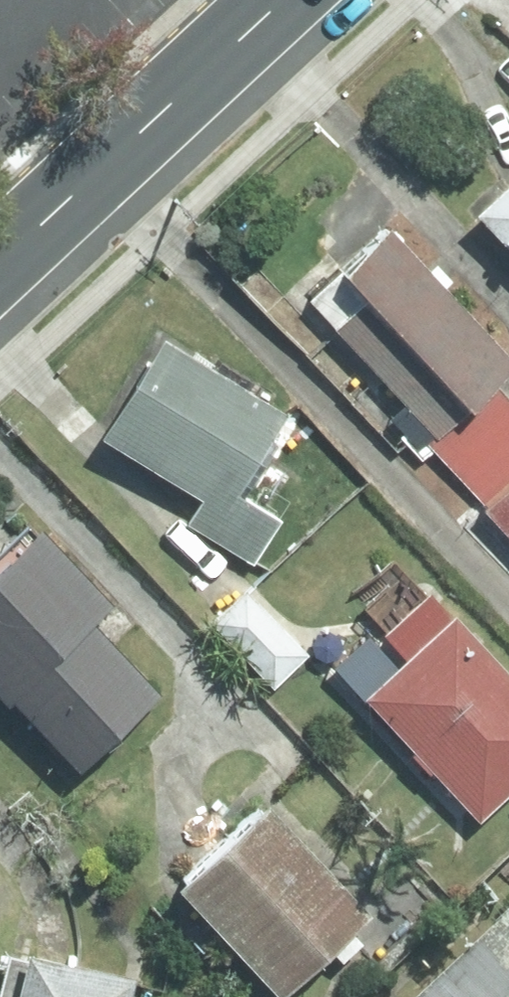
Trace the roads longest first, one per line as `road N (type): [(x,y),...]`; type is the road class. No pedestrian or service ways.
road 1 (secondary): [(287,0),(0,267)]

